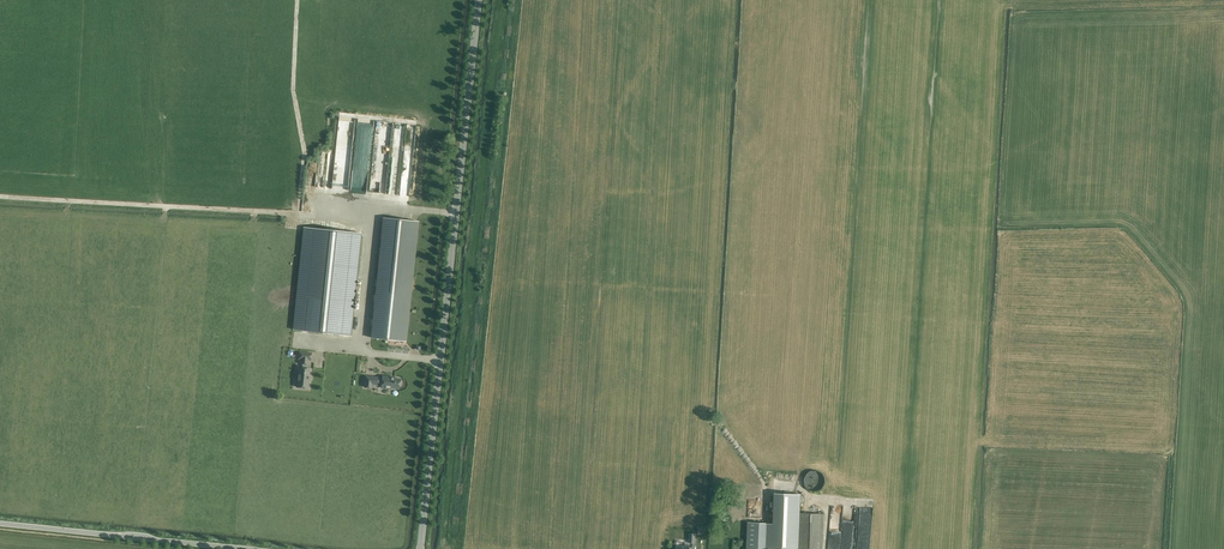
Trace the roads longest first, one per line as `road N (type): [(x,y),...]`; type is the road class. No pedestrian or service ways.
road 1 (tertiary): [(422,548),(480,0)]
road 2 (track): [(297,0),(300,214),(0,196)]
road 3 (unclassified): [(234,548),(0,524)]
road 4 (track): [(459,211),(300,214)]

